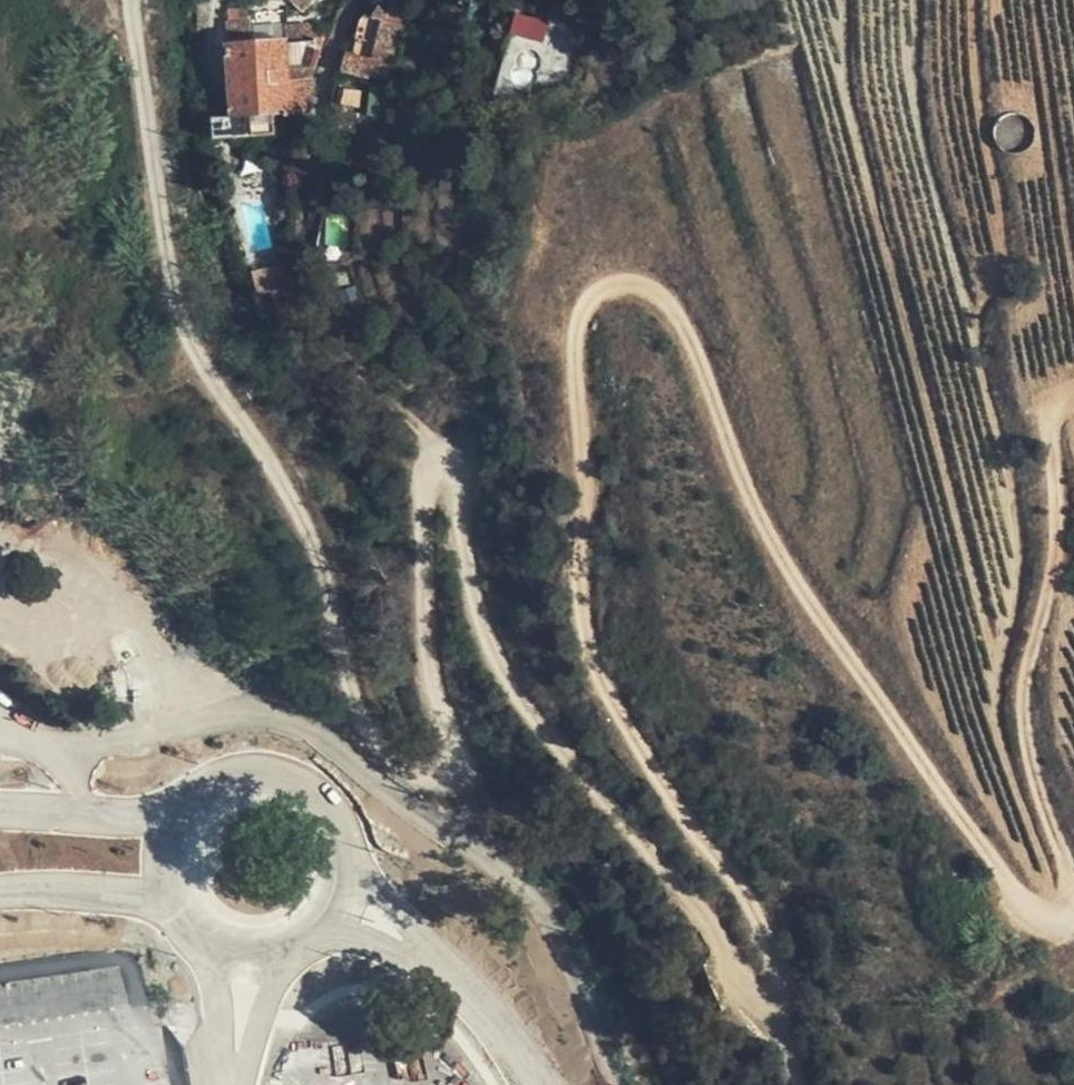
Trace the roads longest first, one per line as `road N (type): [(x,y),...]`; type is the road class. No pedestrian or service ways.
road 1 (track): [(133,0),(169,251),(198,350),(321,562),(360,747),(411,786),(453,771),(427,649),(419,487),(421,466),(440,463),(449,474),(490,657),(747,986),(777,987),(778,951),(755,901),(648,768),(605,685),(582,601),(582,306),(619,285),(643,286),(669,301),(762,519),(815,610),(1018,903),(1036,910),(1057,911),(1069,873),(1024,739),(1026,669),(1054,561),(1050,417),(1073,397)]
road 2 (unclassified): [(348,854),(329,804),(284,775),(231,778),(189,811)]
road 3 (unclassified): [(189,811),(155,821),(0,811)]
road 4 (unclassified): [(0,889),(187,902)]
road 5 (unclassified): [(446,969),(348,854)]
road 6 (unclassified): [(531,1084),(489,1015),(446,969)]
road 7 (unclassified): [(309,931),(345,933),(446,969)]
road 8 (unclassified): [(187,902),(202,922),(244,943),(309,931)]

